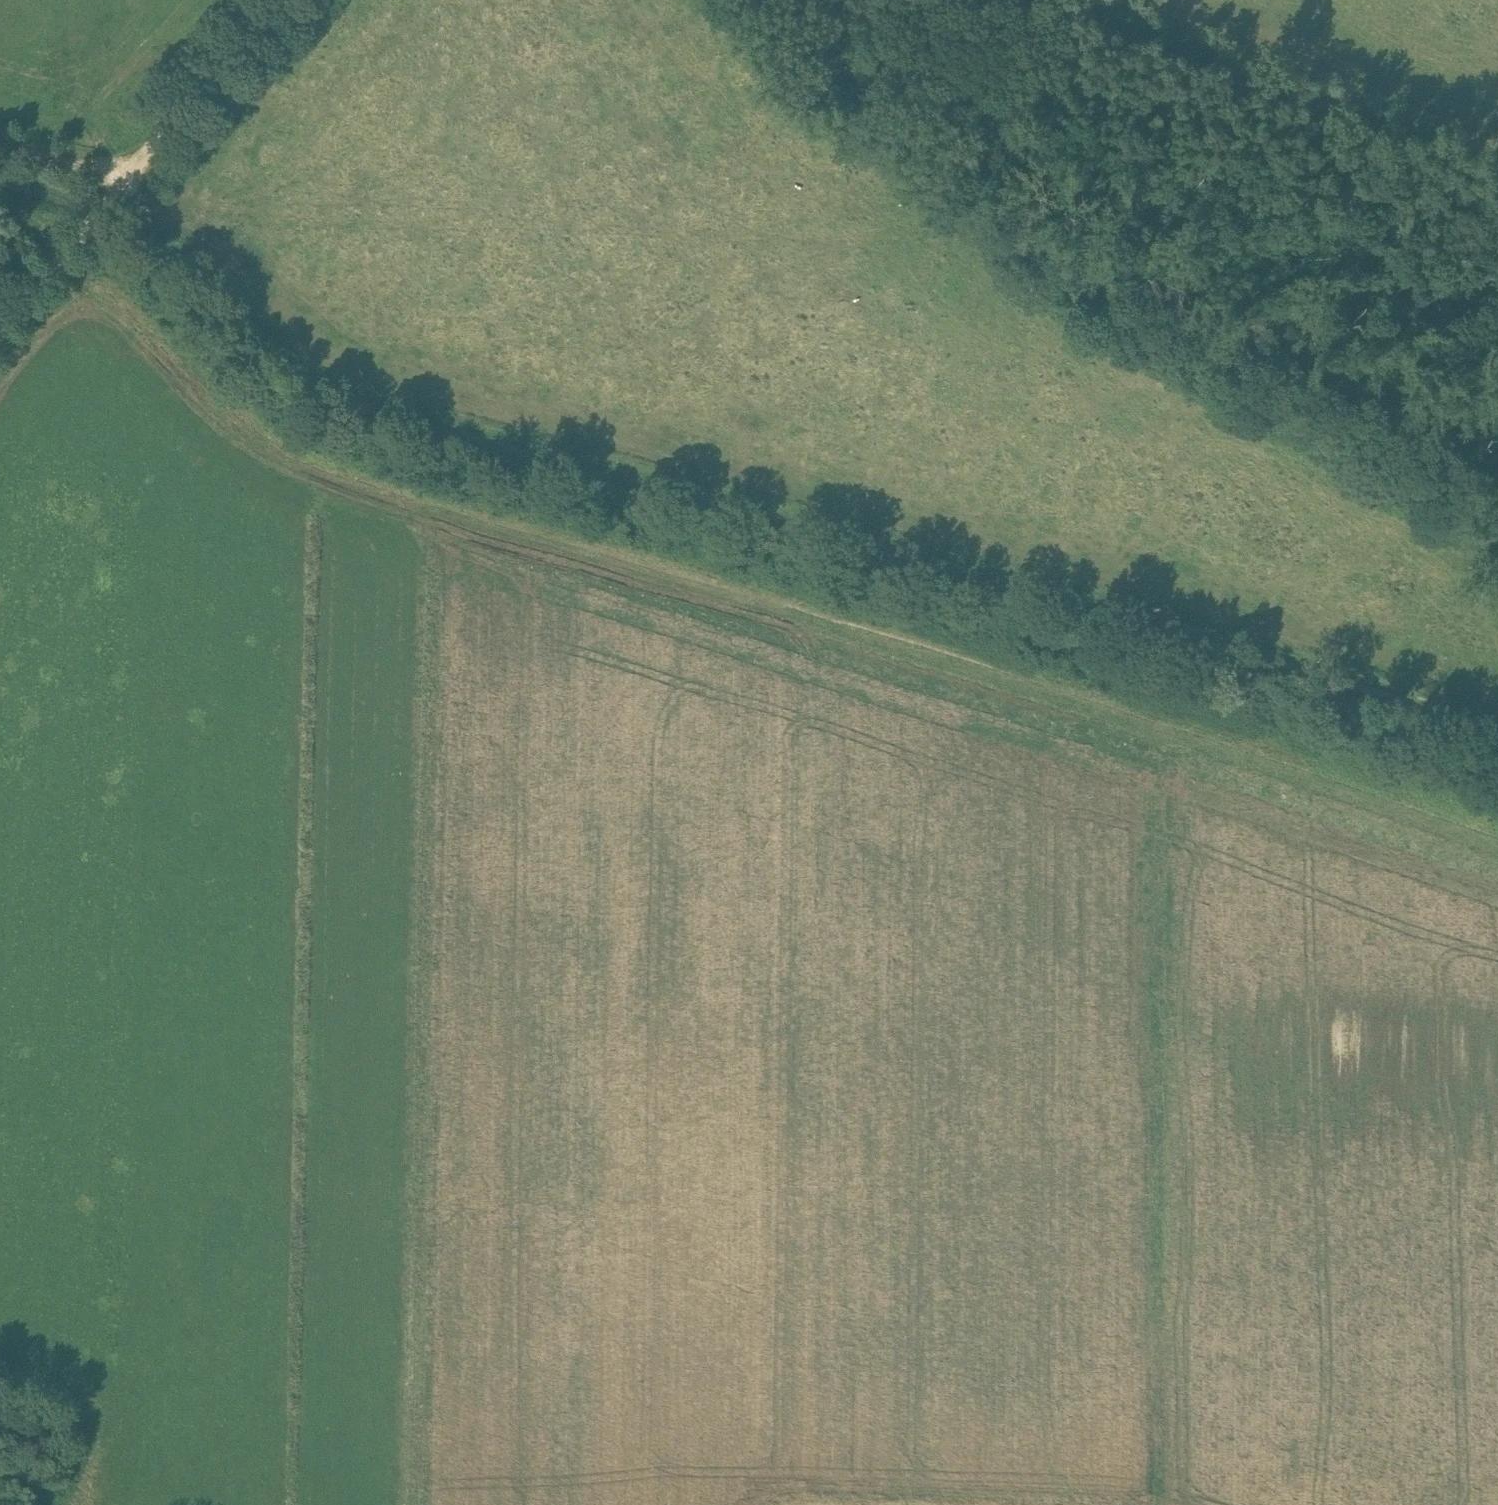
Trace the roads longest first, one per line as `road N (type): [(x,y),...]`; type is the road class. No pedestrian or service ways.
road 1 (track): [(0,325),(286,0)]
road 2 (track): [(1497,153),(1144,0)]
road 3 (track): [(0,148),(133,175)]

